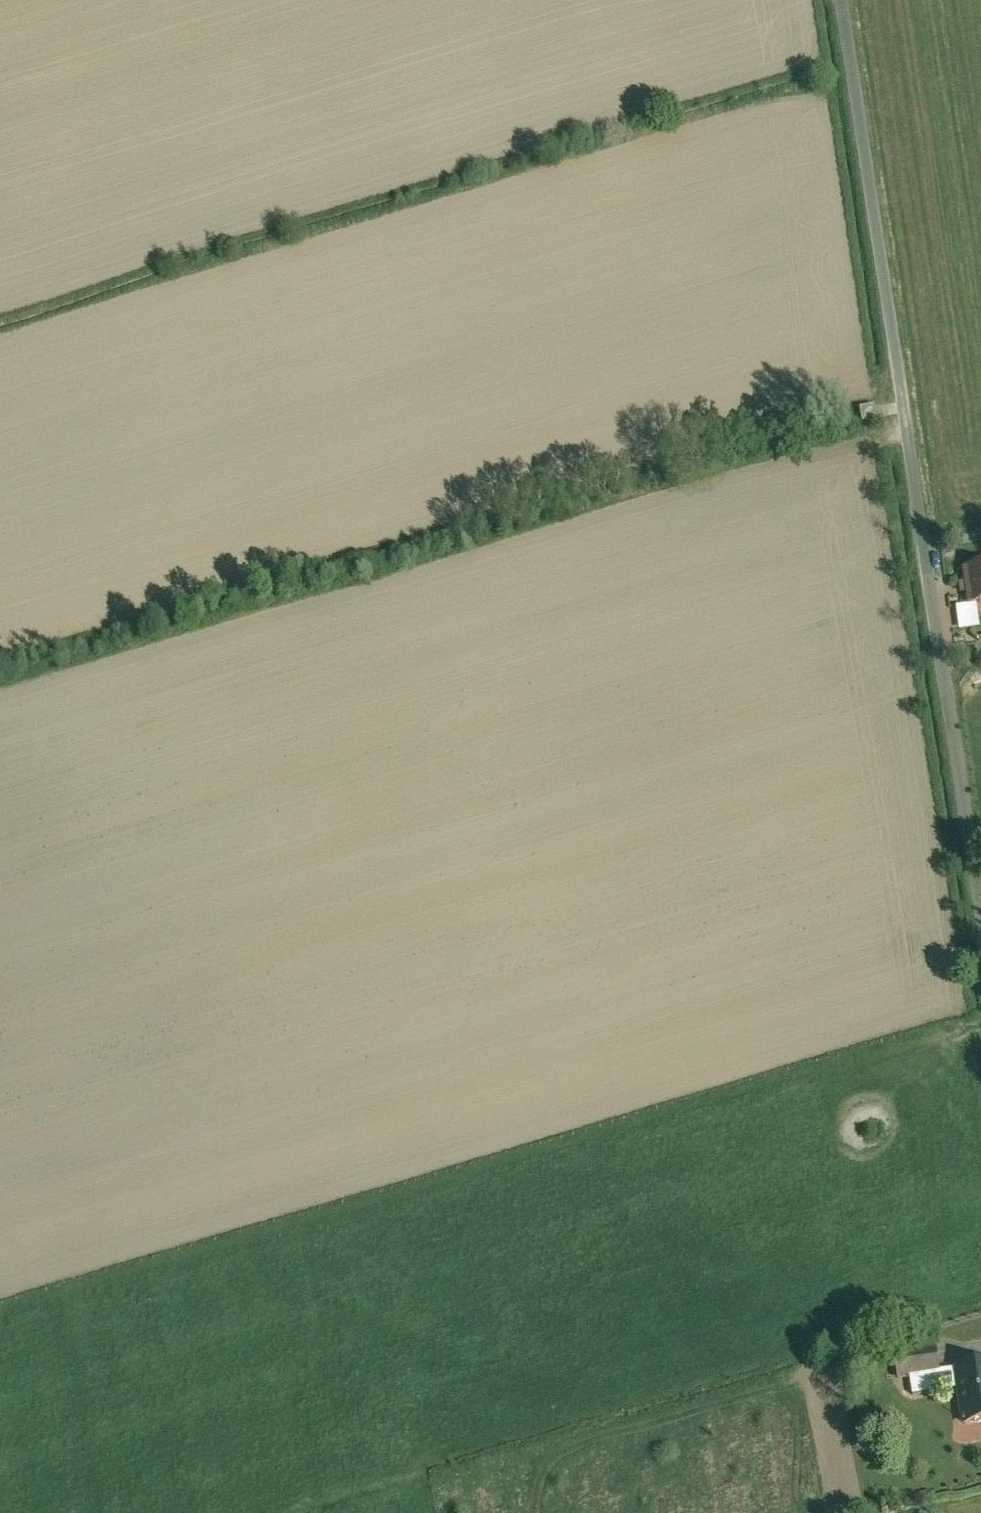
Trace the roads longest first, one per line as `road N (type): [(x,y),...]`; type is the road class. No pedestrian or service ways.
road 1 (residential): [(980,892),(845,0)]

